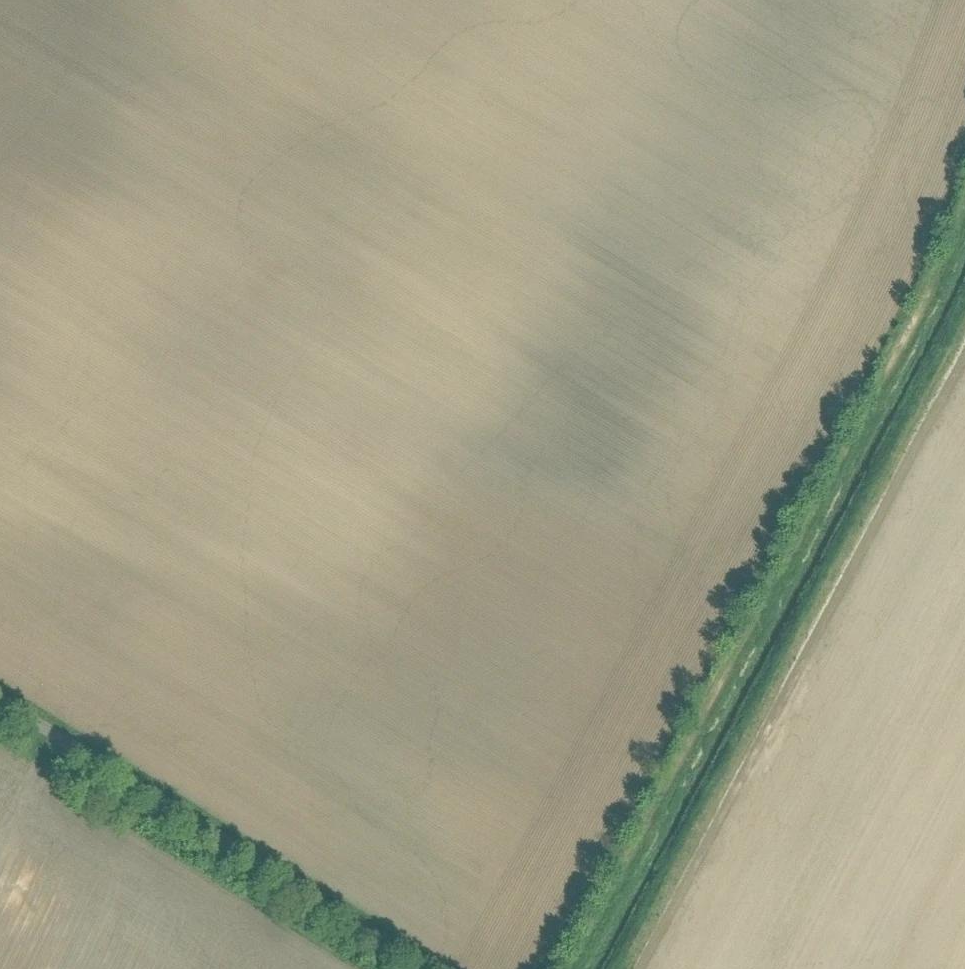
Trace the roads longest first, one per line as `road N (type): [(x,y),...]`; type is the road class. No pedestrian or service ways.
road 1 (track): [(964,253),(937,326),(611,968)]
road 2 (unclassified): [(0,712),(399,968)]

